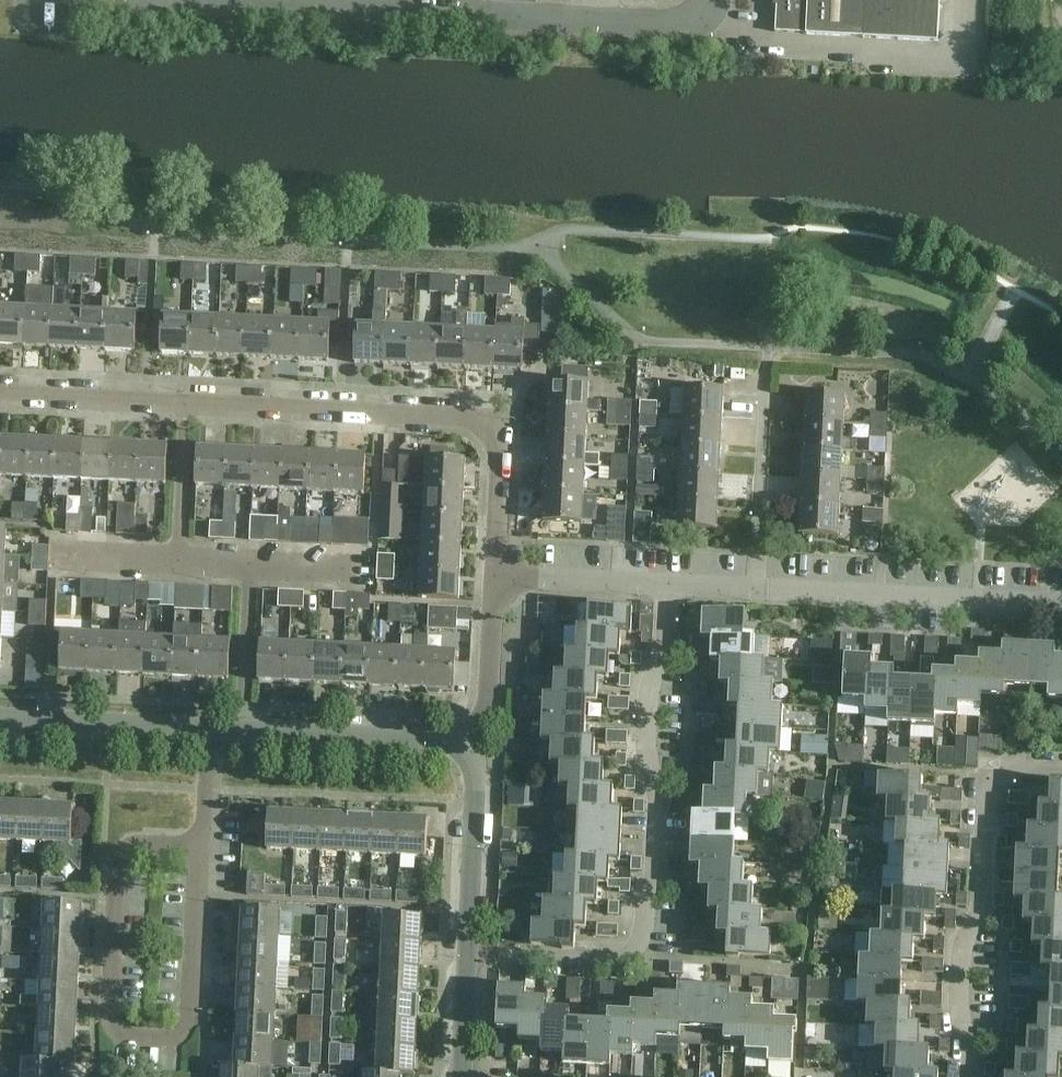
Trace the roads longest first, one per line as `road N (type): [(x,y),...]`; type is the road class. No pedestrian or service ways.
road 1 (residential): [(0,394),(465,423),(482,429),(498,461),(496,580)]
road 2 (residential): [(467,952),(622,959),(645,940),(659,798),(644,752),(643,708),(667,638),(669,584)]
road 3 (unclassified): [(709,0),(690,29),(186,0)]
road 4 (residential): [(199,846),(140,844),(119,863),(112,1013),(130,1038),(171,1039),(191,1021),(197,895)]
road 5 (residential): [(1061,603),(669,584)]
road 6 (residential): [(1061,771),(989,768),(982,905),(962,948),(958,1006),(972,1076)]
road 7 (tertiary): [(468,753),(438,738),(205,729)]
road 8 (tertiary): [(205,729),(0,718)]
road 9 (tertiary): [(467,952),(475,786),(468,753)]
road 10 (residential): [(496,580),(489,700),(468,753)]
road 11 (residential): [(669,584),(496,580)]
road 12 (tertiary): [(462,1076),(467,952)]

